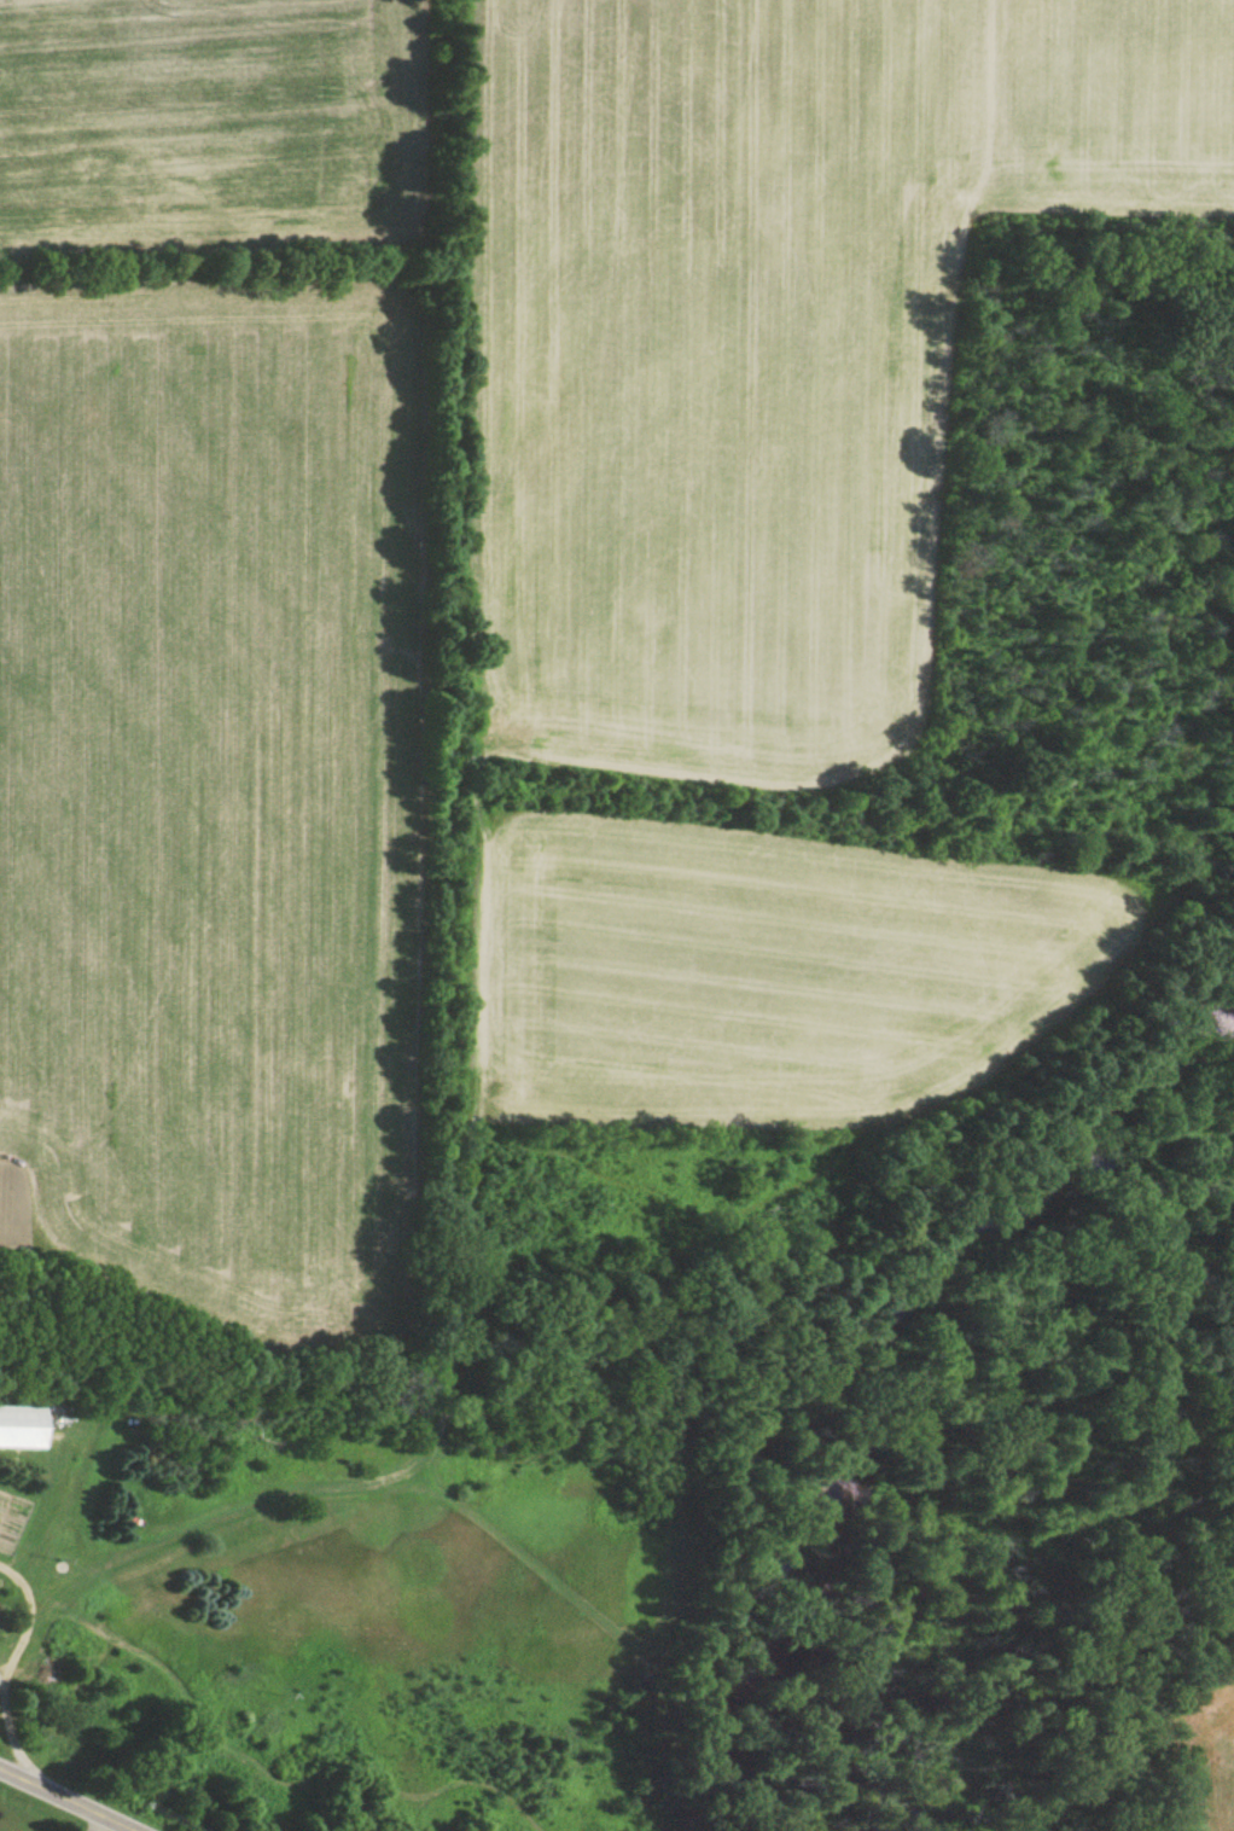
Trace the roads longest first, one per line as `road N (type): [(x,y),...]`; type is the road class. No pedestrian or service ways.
road 1 (tertiary): [(136,1830),(0,1769)]

